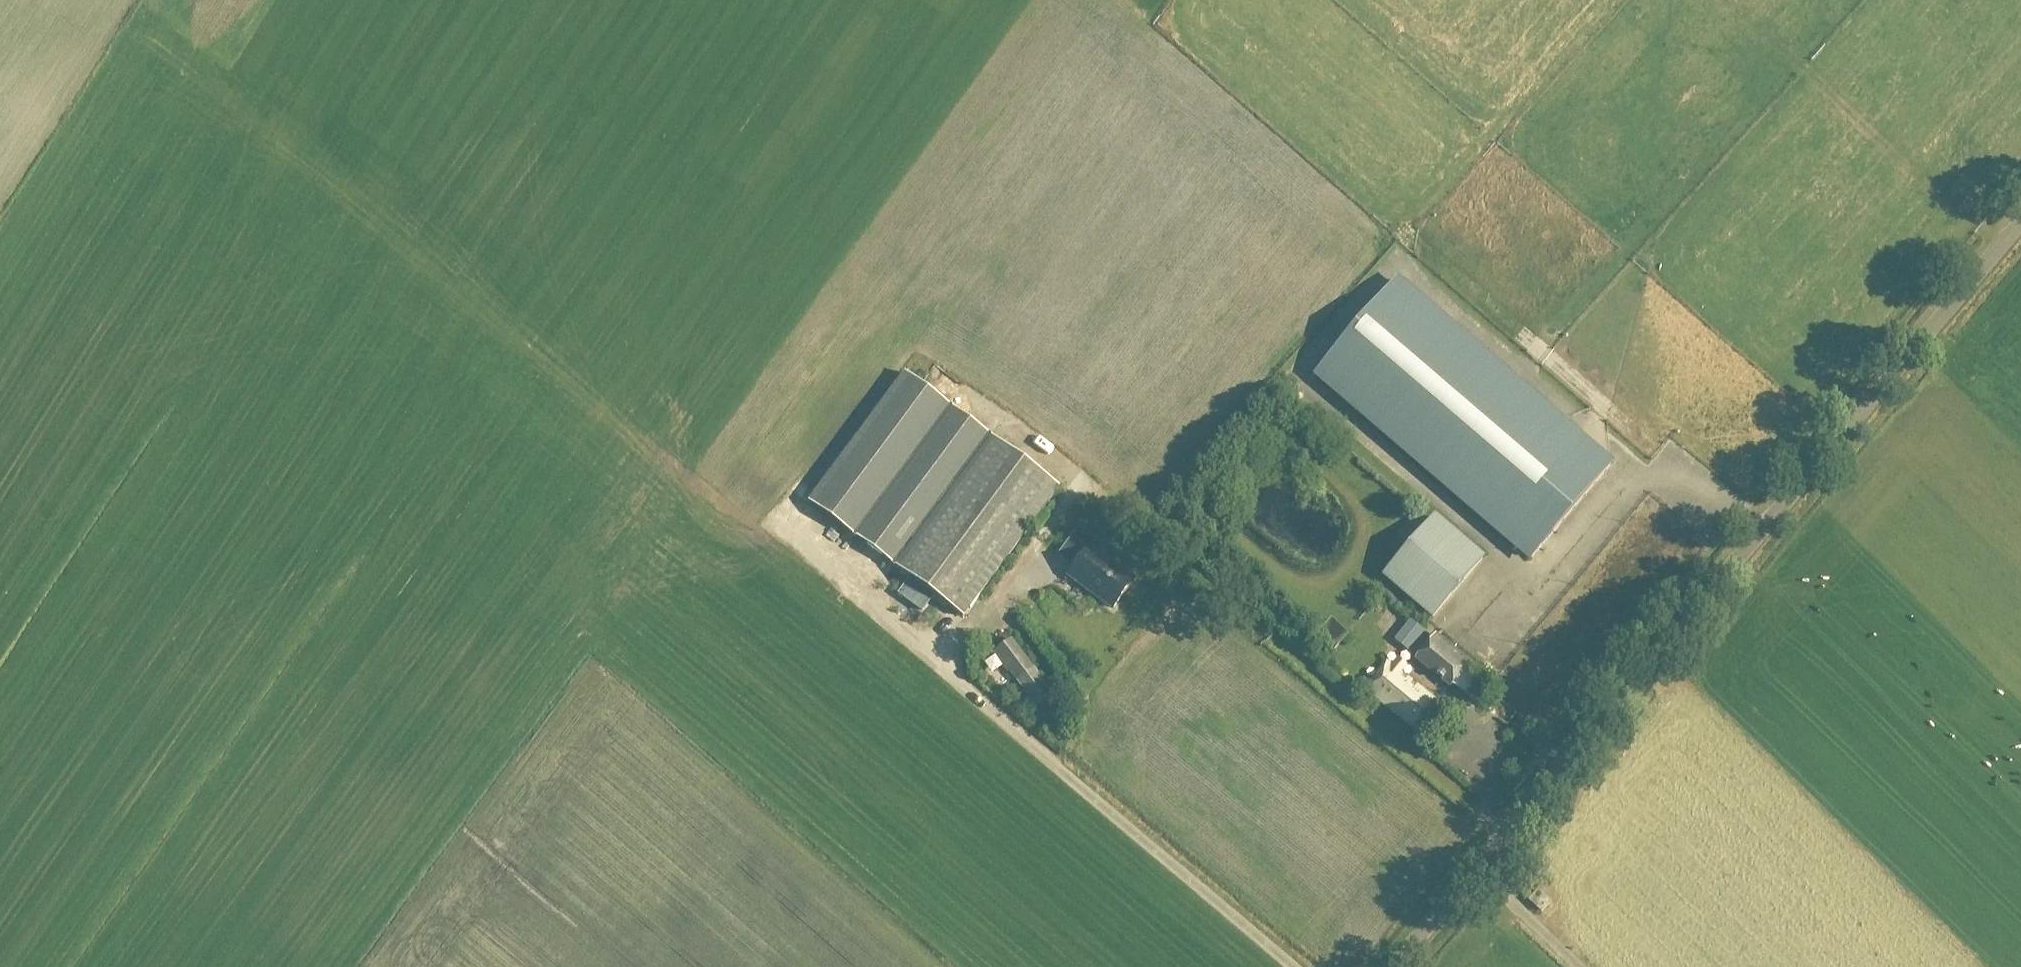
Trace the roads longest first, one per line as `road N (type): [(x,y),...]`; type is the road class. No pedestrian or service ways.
road 1 (unclassified): [(1417,966),(2020,253)]

